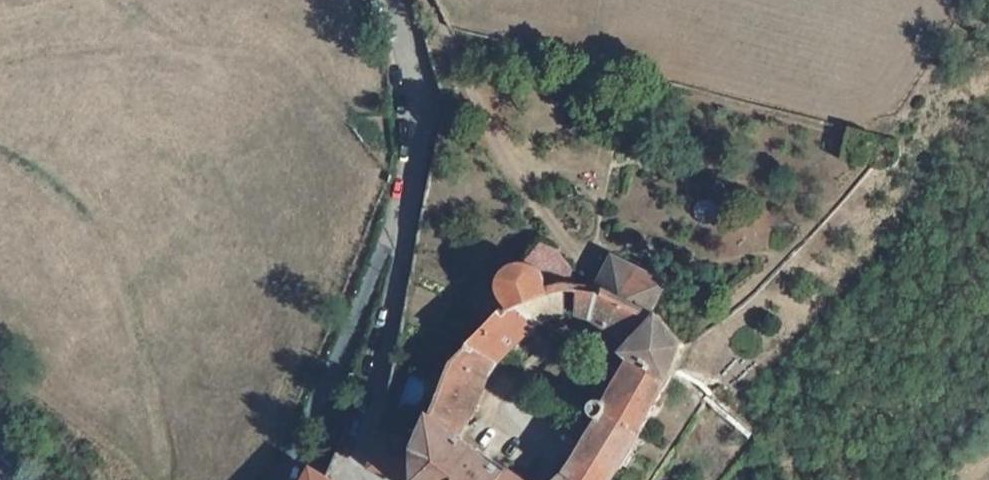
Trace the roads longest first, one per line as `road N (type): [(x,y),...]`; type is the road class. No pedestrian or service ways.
road 1 (residential): [(383,0),(403,34),(418,124),(356,479)]
road 2 (track): [(399,237),(343,369),(283,479)]

